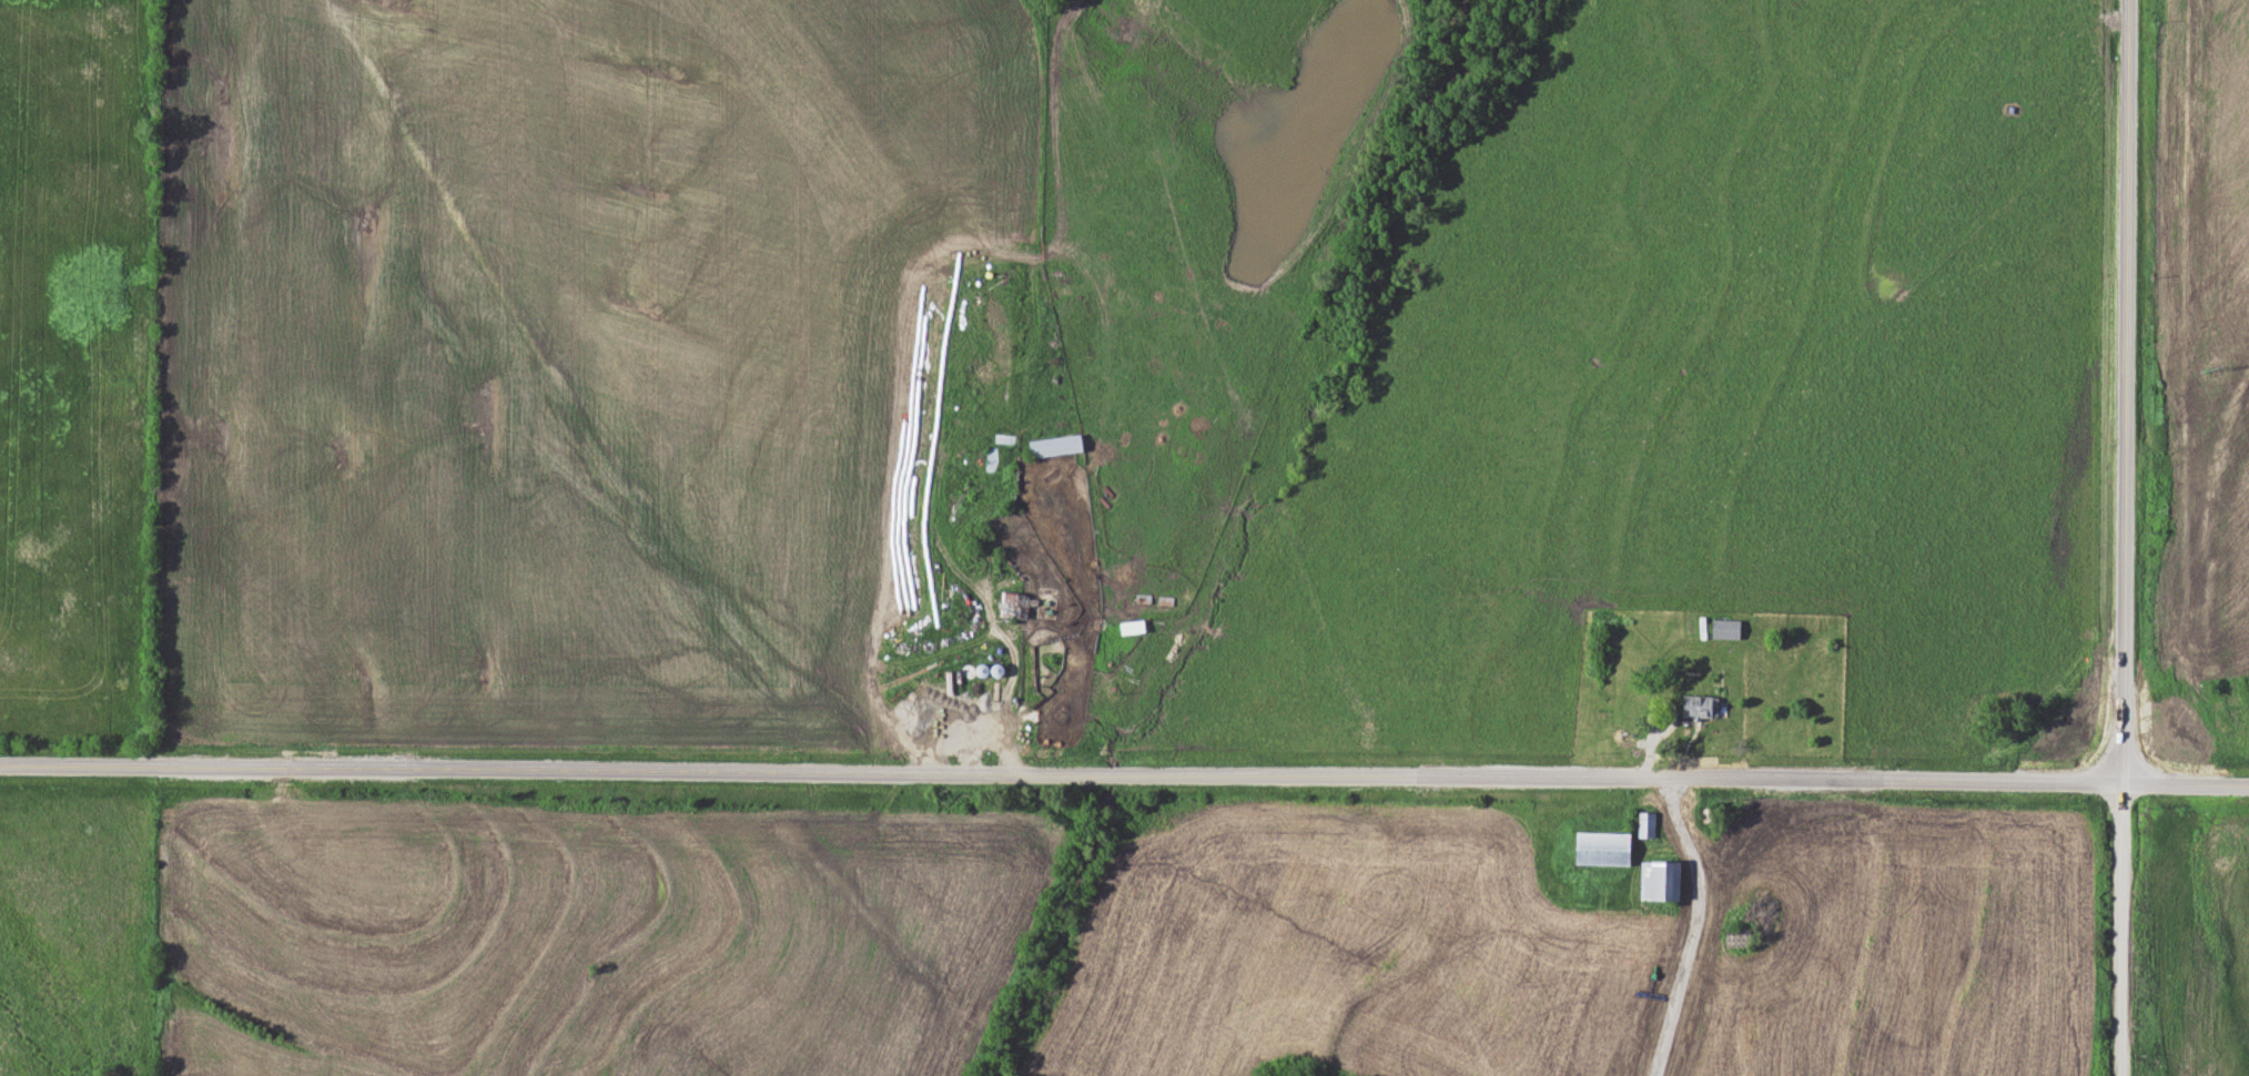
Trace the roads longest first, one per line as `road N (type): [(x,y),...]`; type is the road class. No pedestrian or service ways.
road 1 (tertiary): [(2248,782),(0,763)]
road 2 (residential): [(2123,780),(2126,0)]
road 3 (residential): [(2120,1075),(2123,780)]

